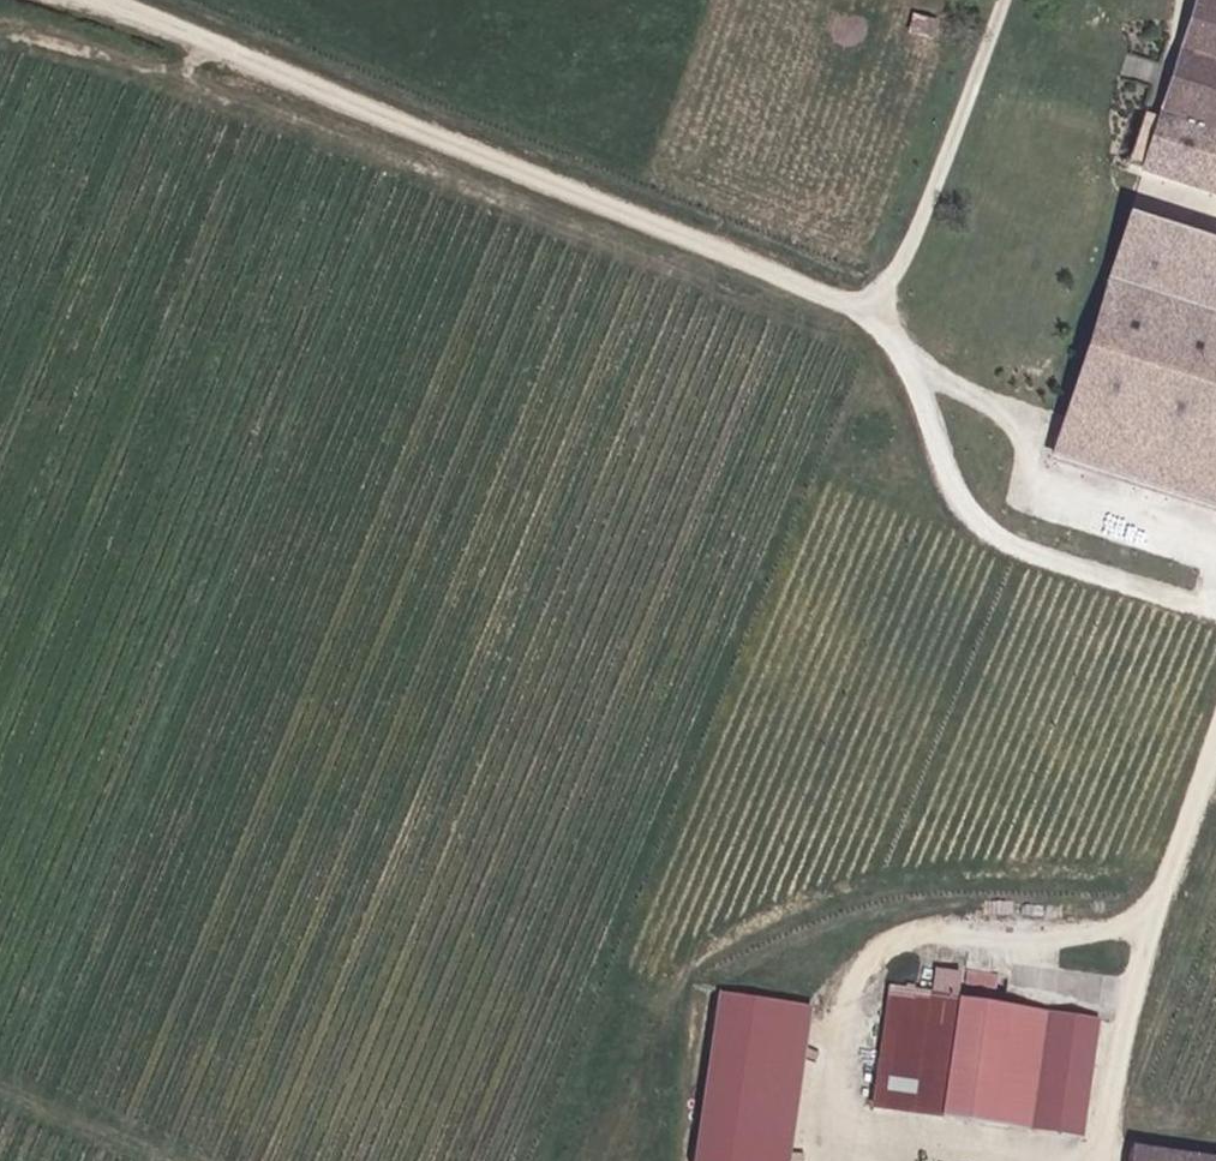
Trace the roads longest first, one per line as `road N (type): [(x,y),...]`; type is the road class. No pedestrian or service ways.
road 1 (track): [(83,0),(868,311),(917,379),(943,462),(975,515),(1011,544),(1215,613)]

